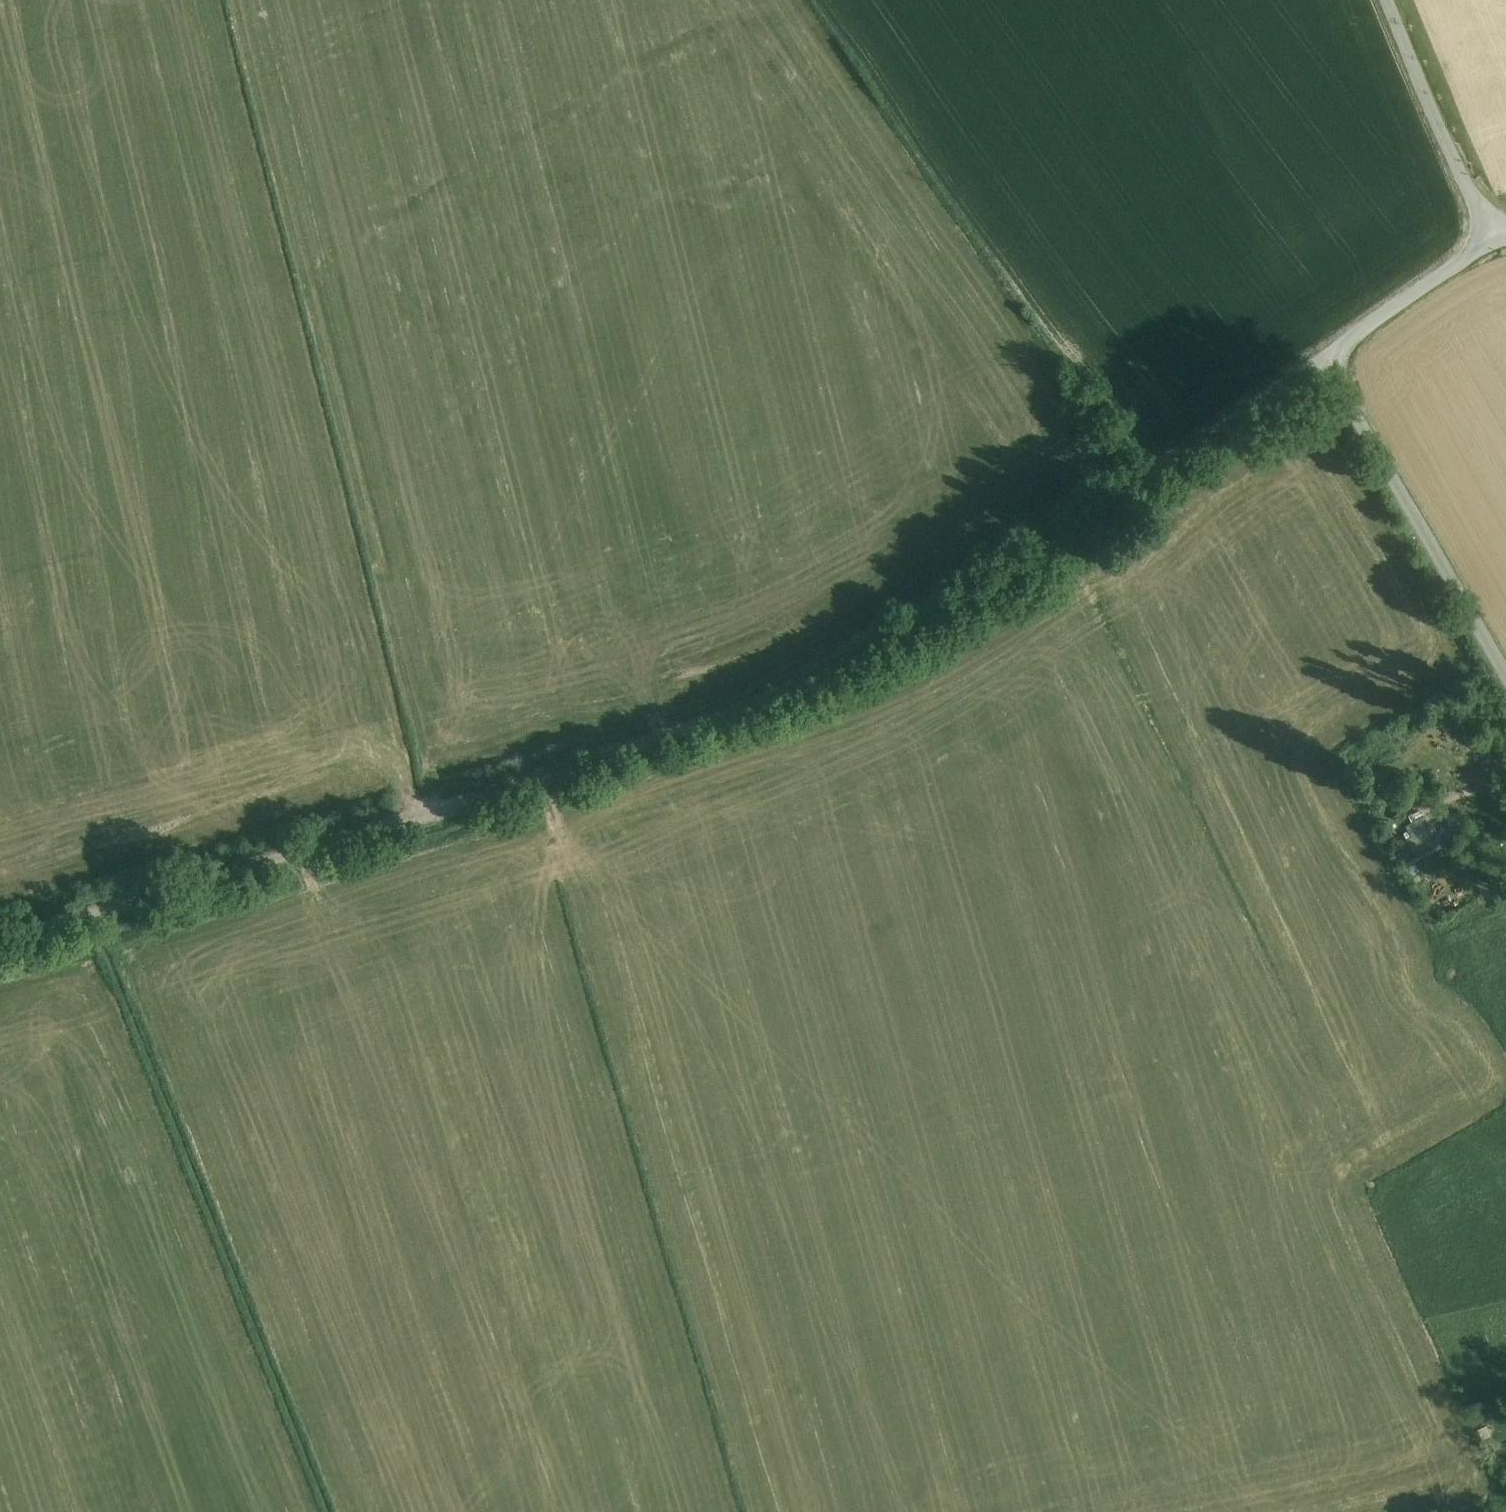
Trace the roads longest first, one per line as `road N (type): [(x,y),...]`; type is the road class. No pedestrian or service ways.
road 1 (unclassified): [(0,941),(619,759),(831,675),(935,623),(1326,360)]
road 2 (unclassified): [(1505,674),(1326,360)]
road 3 (unclassified): [(1390,0),(1449,151),(1496,240)]
road 4 (unclassified): [(1496,240),(1326,360)]

